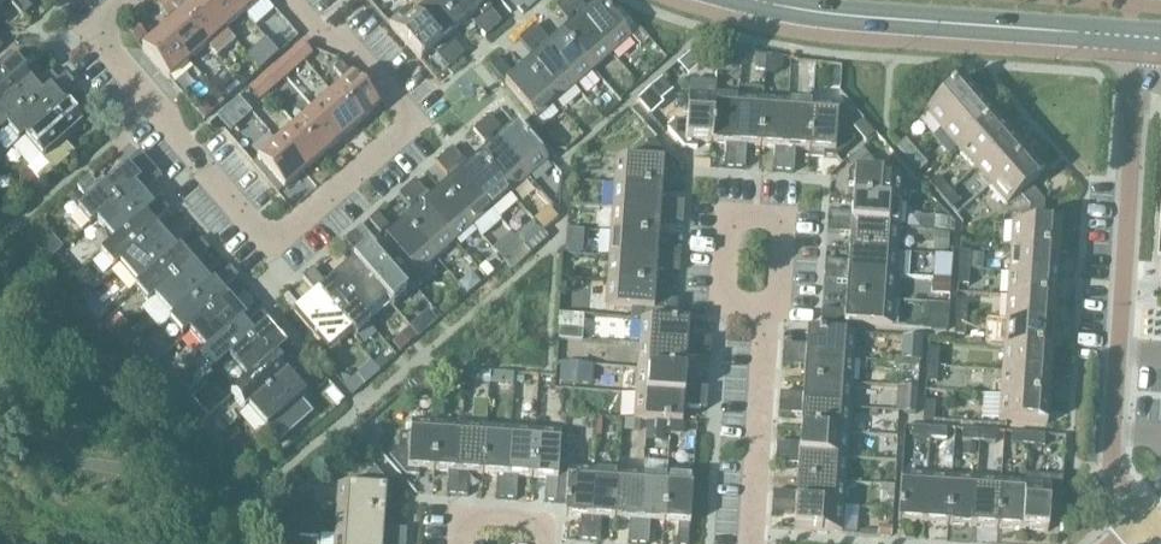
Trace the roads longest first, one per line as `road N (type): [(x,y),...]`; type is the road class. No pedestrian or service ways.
road 1 (residential): [(136,0),(91,37),(254,234),(289,240),(415,125),(348,52),(302,22),(285,0)]
road 2 (tertiary): [(1134,37),(842,16),(749,0)]
road 3 (residential): [(1115,353),(1134,37)]
road 4 (residential): [(762,308),(723,306),(728,211),(790,215),(785,309)]
road 5 (residential): [(751,543),(762,308)]
road 6 (residential): [(546,543),(548,528),(533,518),(467,512),(464,543)]

